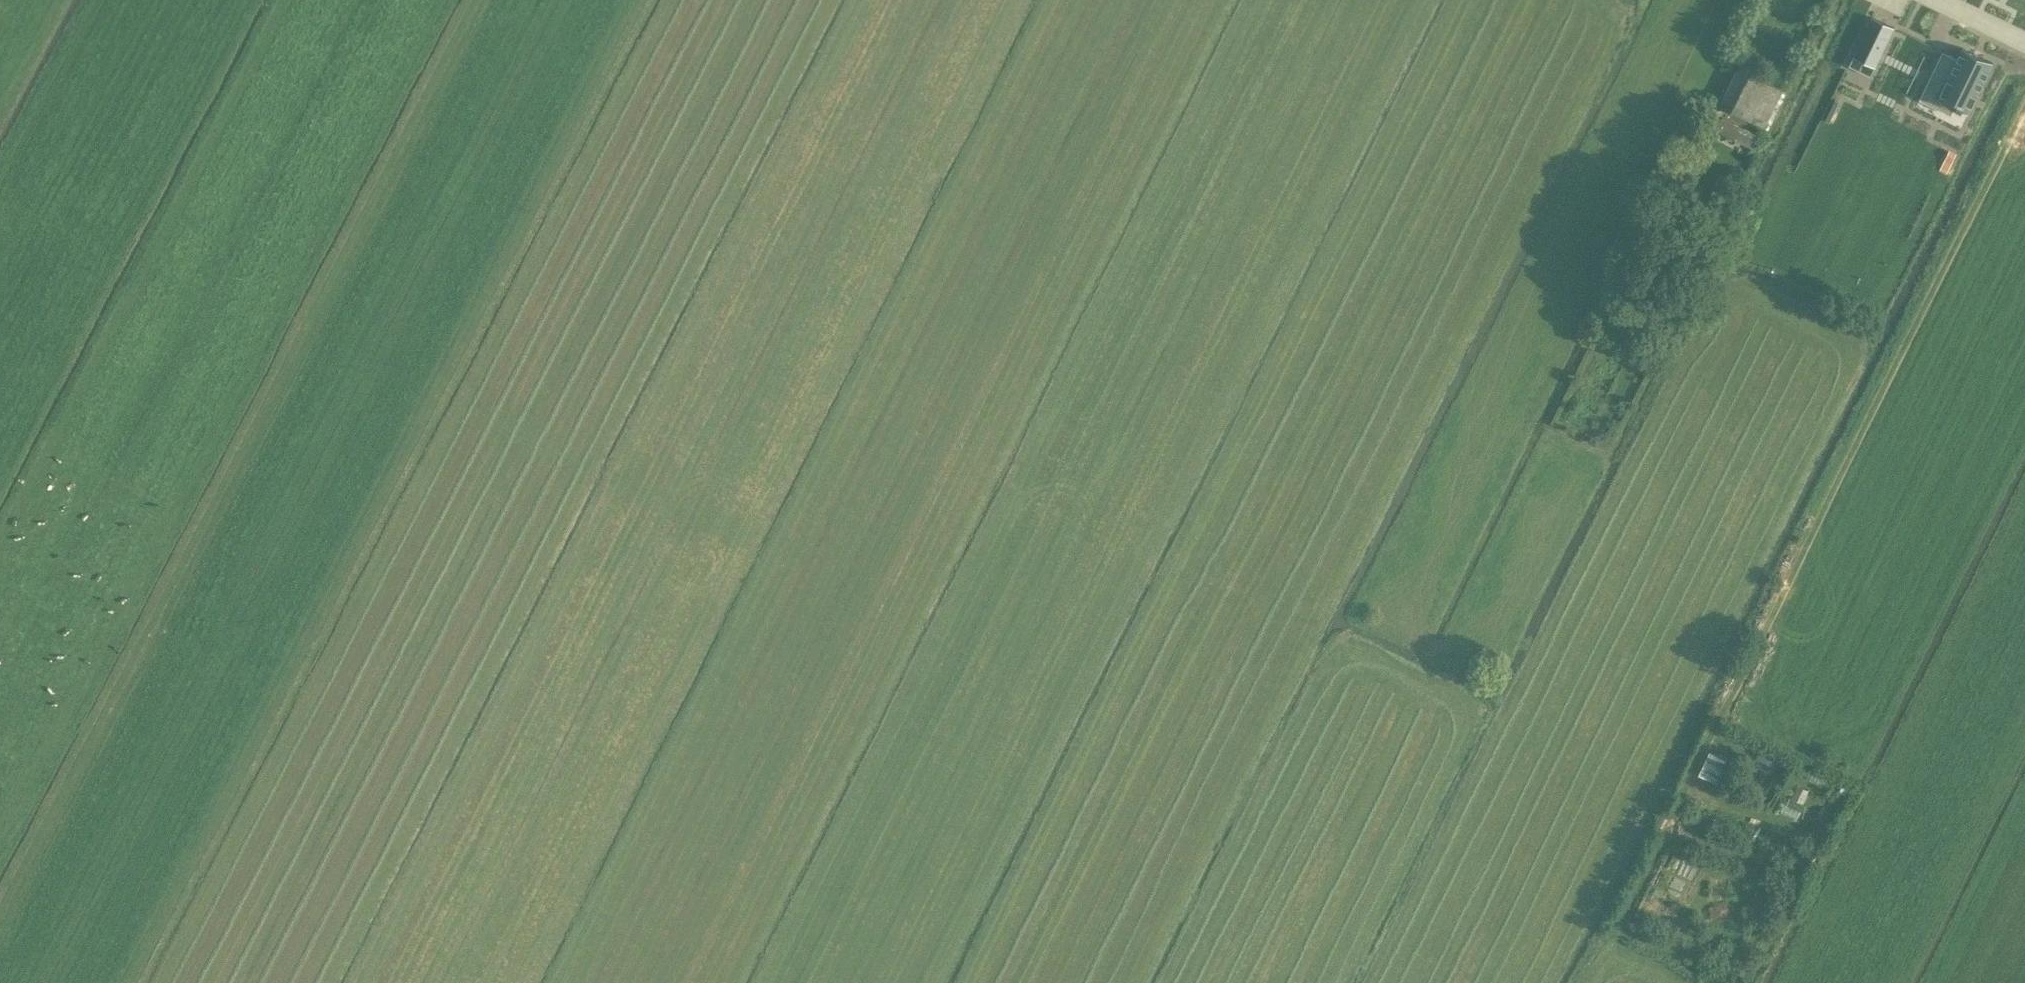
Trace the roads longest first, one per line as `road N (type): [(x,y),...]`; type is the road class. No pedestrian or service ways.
road 1 (track): [(1709,736),(2024,129)]

